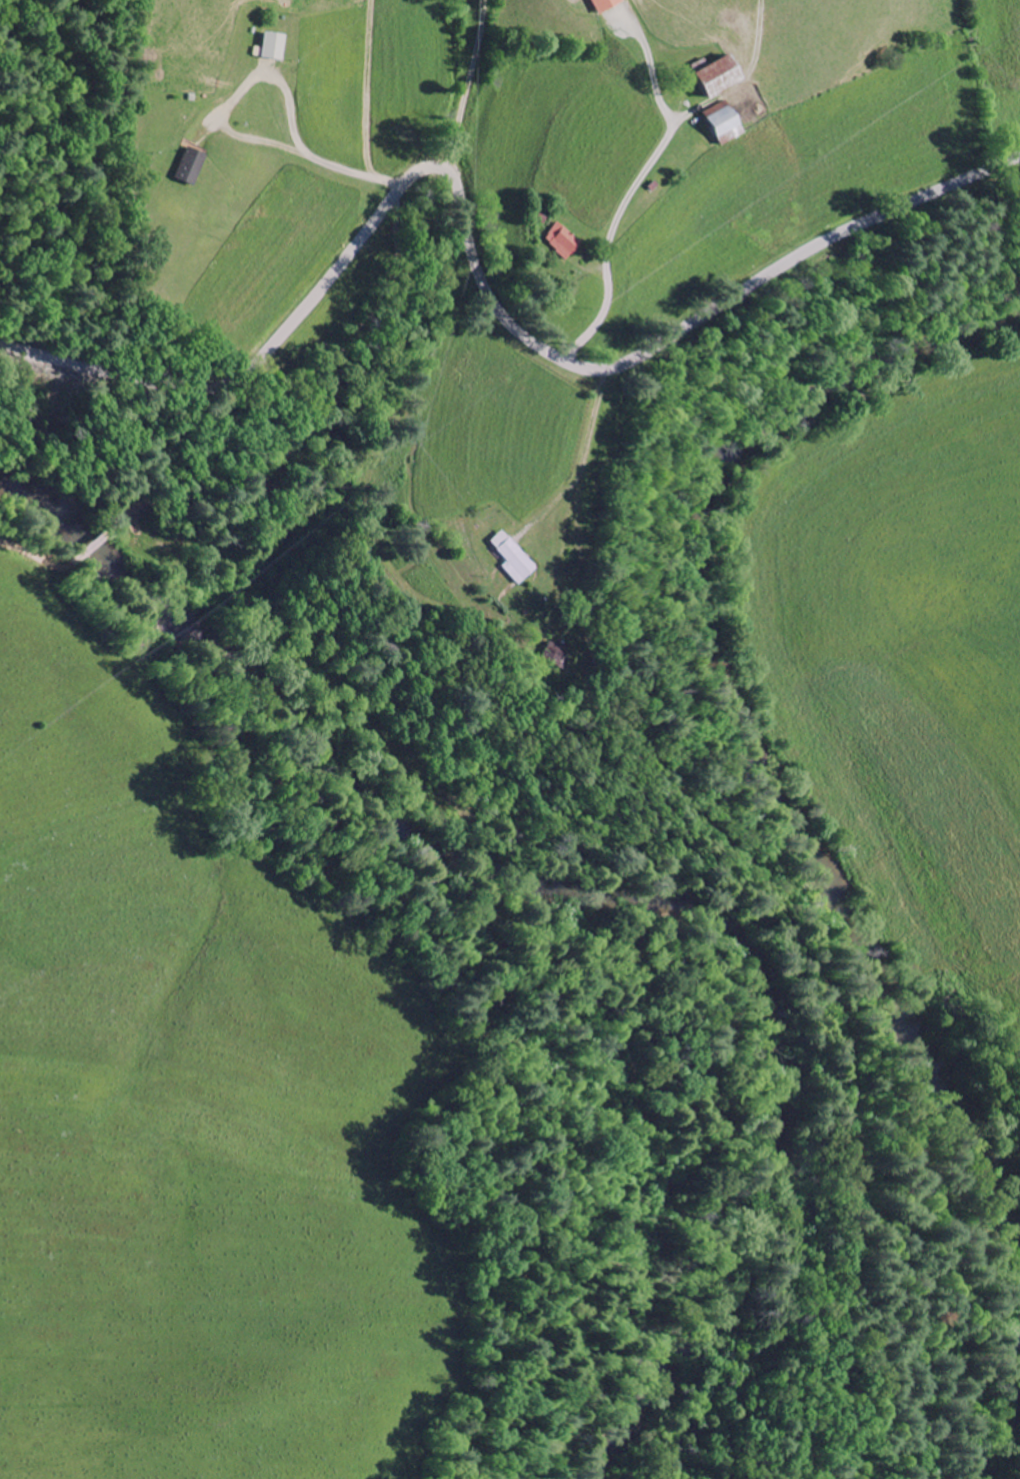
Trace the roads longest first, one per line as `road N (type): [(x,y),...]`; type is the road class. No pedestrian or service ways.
road 1 (tertiary): [(0,350),(175,386),(225,386),(283,339),(397,190),(434,168),(453,182),(497,311),(544,350),(617,369),(833,237),(1019,154)]

